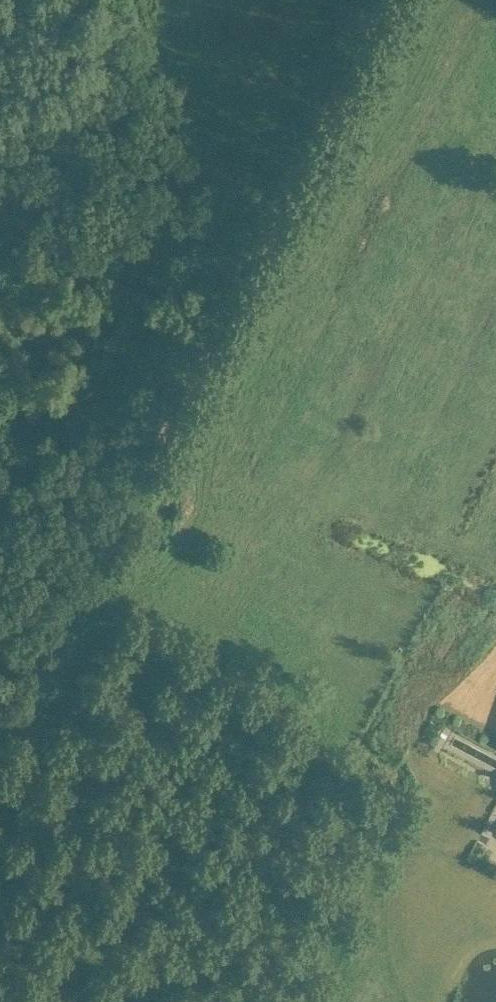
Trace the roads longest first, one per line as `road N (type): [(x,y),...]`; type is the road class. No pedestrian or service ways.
road 1 (track): [(391,0),(304,152),(0,768)]

